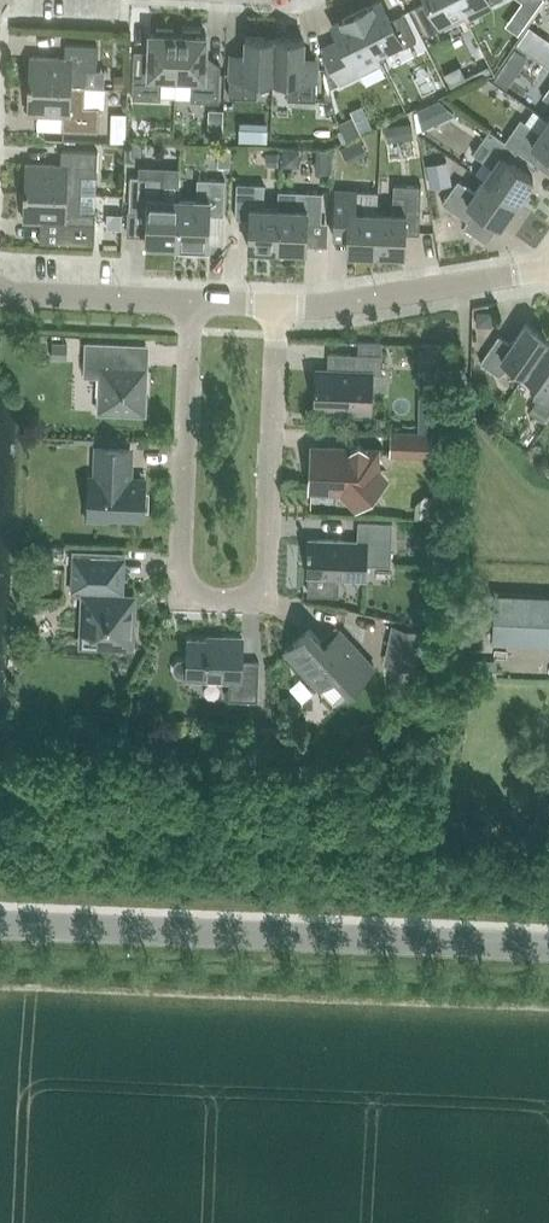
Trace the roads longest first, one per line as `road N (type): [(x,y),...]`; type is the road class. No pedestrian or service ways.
road 1 (residential): [(275,346),(266,600),(180,598),(191,302)]
road 2 (unclassified): [(548,948),(0,925)]
road 3 (residential): [(276,306),(326,306),(548,269)]
road 4 (residential): [(0,295),(191,302)]

